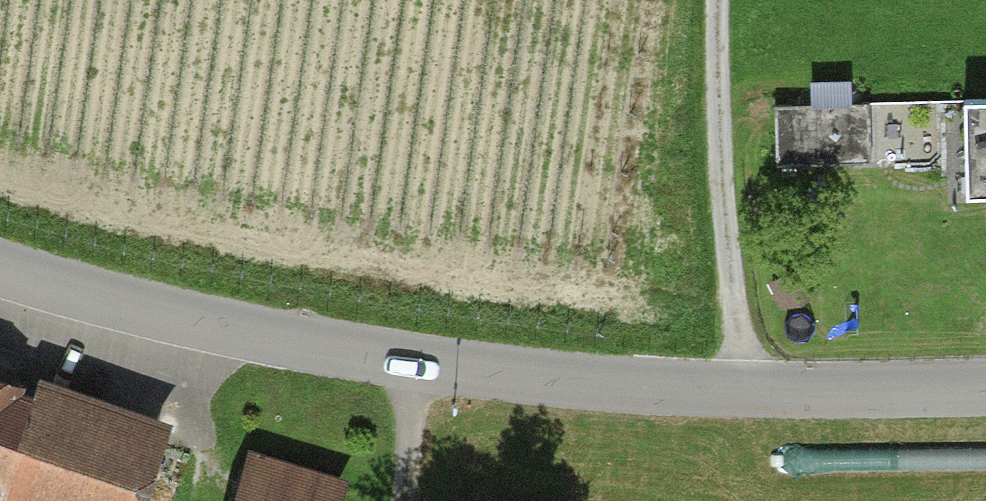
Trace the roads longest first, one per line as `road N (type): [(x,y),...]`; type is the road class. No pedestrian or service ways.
road 1 (unclassified): [(985,387),(749,390),(417,367),(228,332),(0,266)]
road 2 (track): [(721,0),(749,390)]
road 3 (track): [(411,500),(417,367)]

